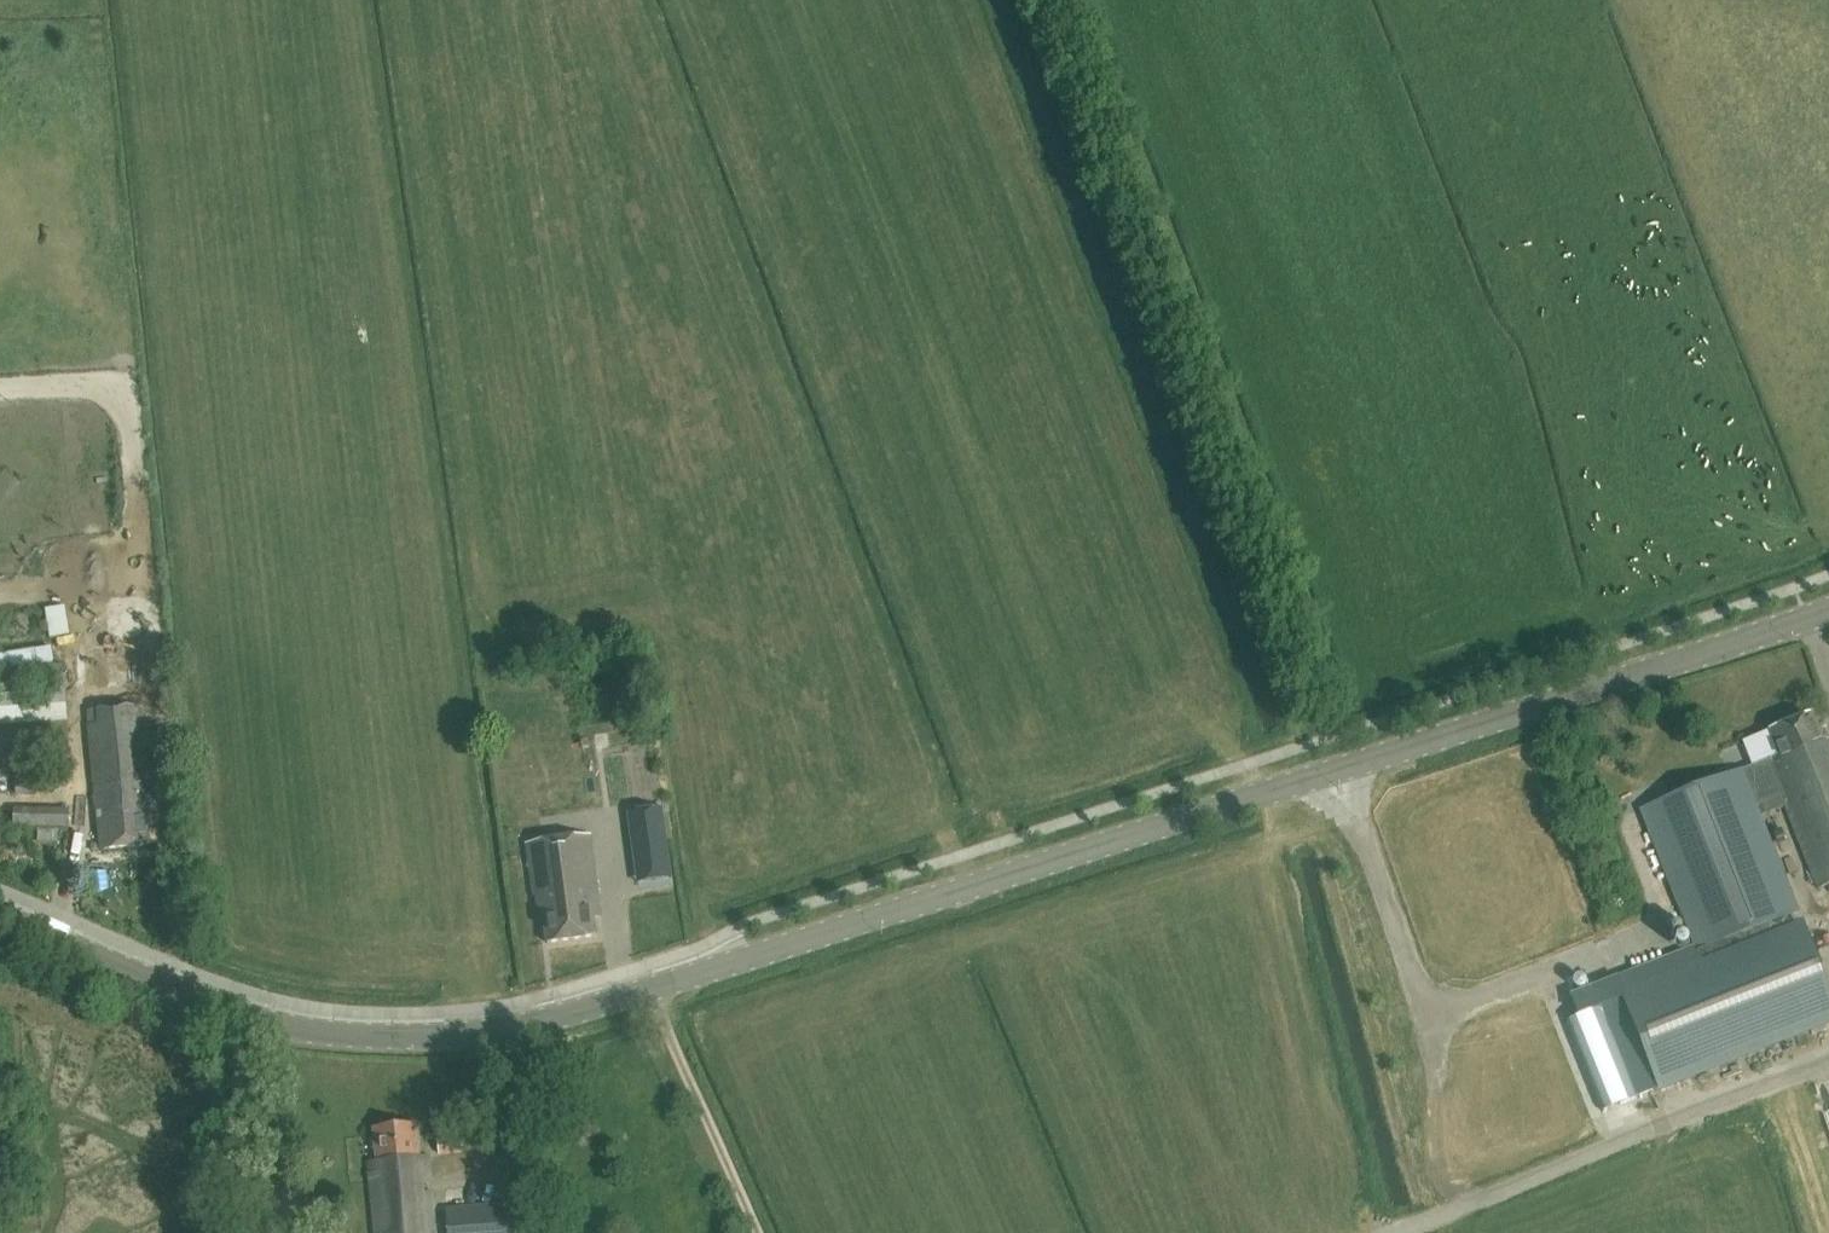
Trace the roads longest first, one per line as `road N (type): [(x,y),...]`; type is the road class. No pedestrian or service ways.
road 1 (tertiary): [(653,990),(1828,607)]
road 2 (tertiary): [(653,990),(494,1032),(413,1038),(314,1032),(225,1009),(0,914)]
road 3 (track): [(1632,1135),(1391,1232)]

